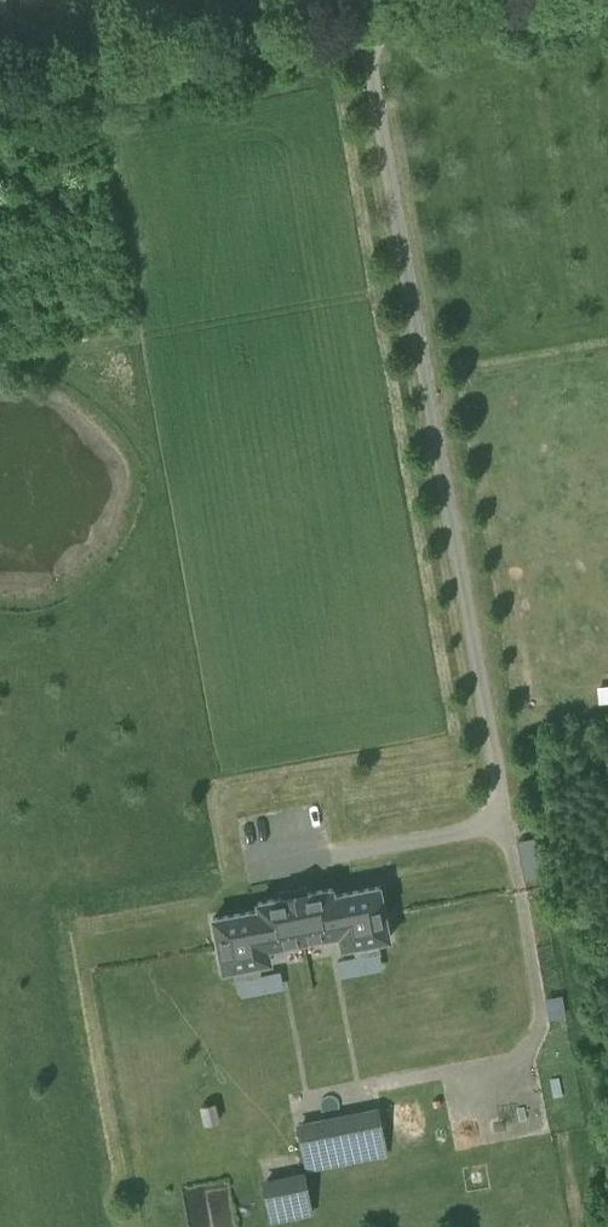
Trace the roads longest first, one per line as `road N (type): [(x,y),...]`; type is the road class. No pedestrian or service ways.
road 1 (unclassified): [(0,102),(540,0)]

